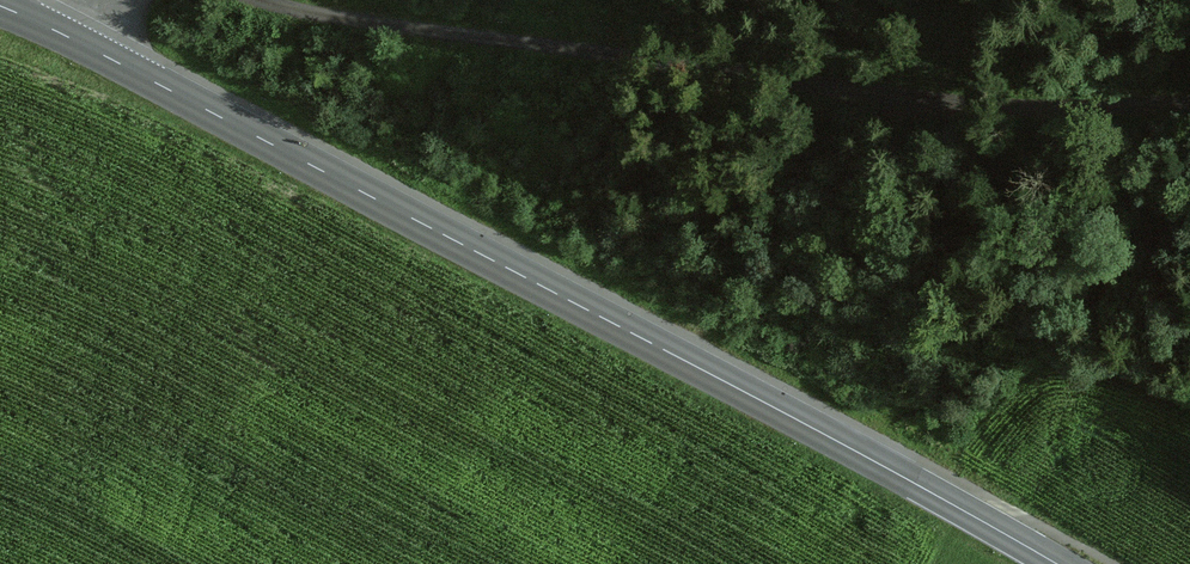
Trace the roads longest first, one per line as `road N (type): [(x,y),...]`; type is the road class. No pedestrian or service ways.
road 1 (secondary): [(1057,563),(0,6)]
road 2 (track): [(1189,97),(1037,99),(611,57),(297,17),(248,0)]

